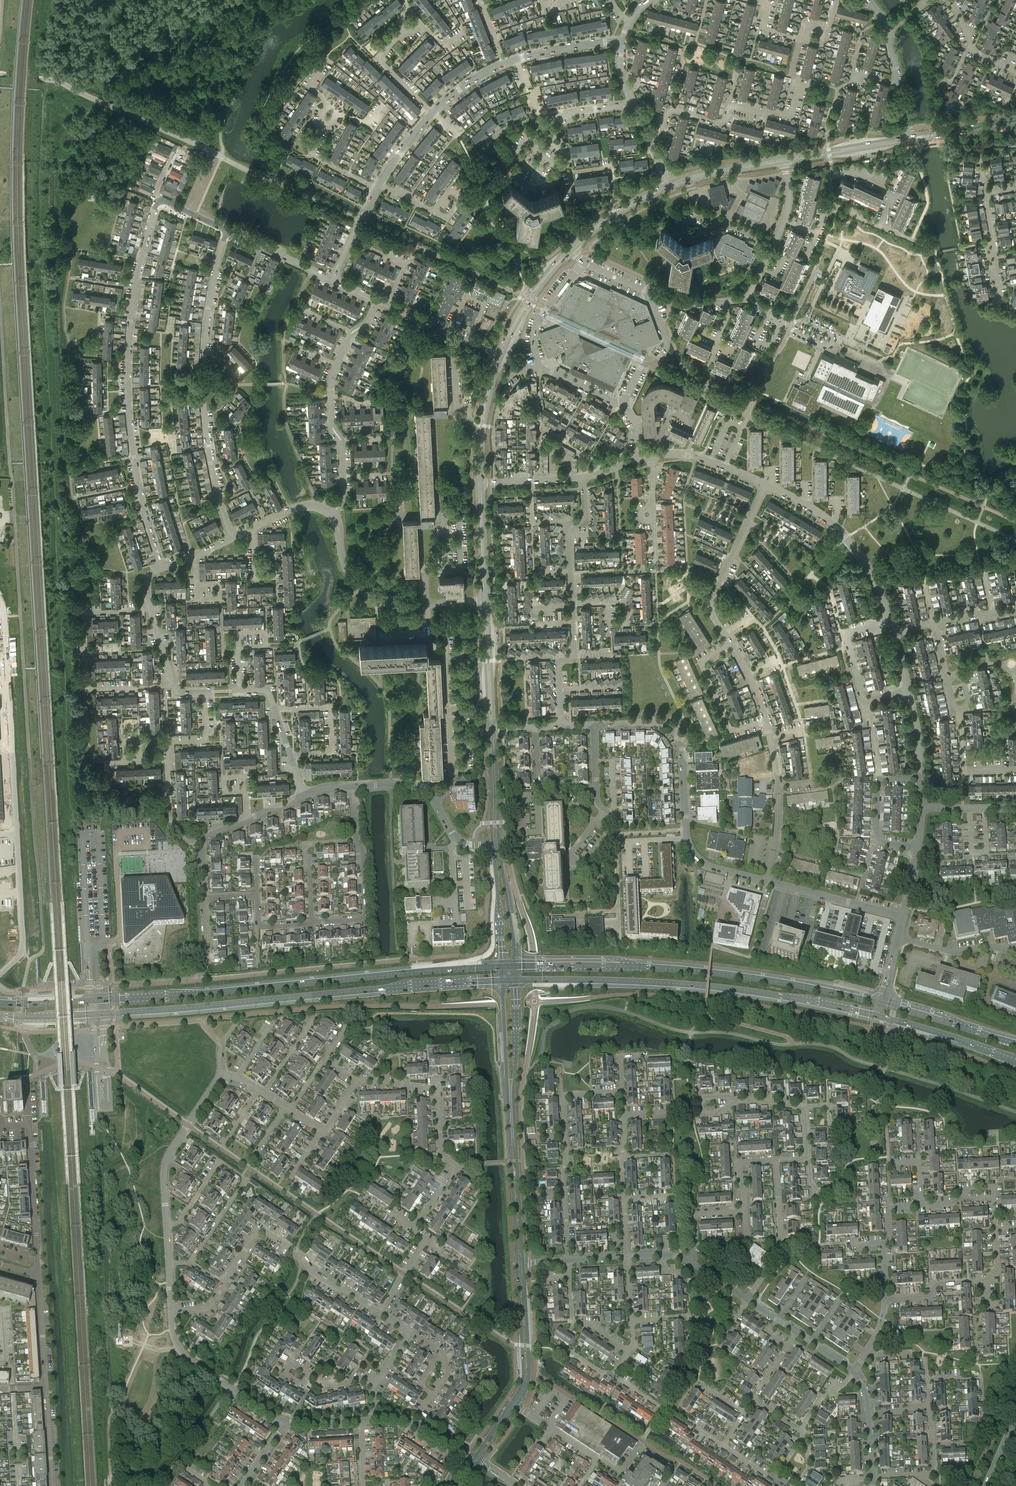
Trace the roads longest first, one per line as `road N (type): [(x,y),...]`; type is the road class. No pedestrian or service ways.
road 1 (primary): [(501,965),(100,1000)]
road 2 (primary): [(101,1014),(502,981)]
road 3 (residential): [(163,568),(144,505),(128,386),(135,288),(157,197)]
road 4 (primary): [(882,1003),(701,971),(516,966)]
road 5 (primary): [(517,980),(719,987),(879,1018)]
road 6 (residential): [(232,539),(207,443),(203,385),(225,228)]
road 7 (tertiary): [(502,981),(518,1264)]
road 8 (tertiary): [(523,1263),(513,1091),(517,980)]
road 9 (residential): [(381,1313),(262,1233),(208,1309),(172,1312)]
road 10 (tertiary): [(499,357),(531,297),(569,252),(616,214),(671,185)]
road 11 (residential): [(415,1227),(456,1165),(442,1154),(437,1088),(356,1081)]
road 12 (residential): [(16,549),(0,316)]
road 13 (residential): [(174,688),(86,689),(83,613),(150,610)]
road 14 (residential): [(169,1263),(191,1262),(242,1176),(215,1166),(179,1222),(166,1223)]
road 15 (residential): [(651,143),(674,110),(719,122),(730,106),(791,116),(799,82)]
road 16 (residential): [(891,622),(868,565),(840,531),(763,486)]
road 17 (residential): [(688,839),(683,746),(674,729),(659,722),(594,724)]
road 18 (residential): [(312,924),(367,916),(353,786)]
road 19 (residential): [(639,459),(624,404),(539,368),(507,378)]
road 20 (residential): [(730,642),(711,601),(763,486)]
road 21 (residential): [(166,1223),(165,1163),(221,1073)]
road 22 (residential): [(492,845),(456,838),(419,787),(353,786)]
road 23 (residential): [(769,881),(778,795),(766,721)]
road 24 (residential): [(747,1300),(781,1247),(777,1161)]
road 25 (residential): [(766,721),(731,729),(699,661),(730,642)]
road 26 (residential): [(18,834),(23,945),(0,973)]
road 27 (residential): [(334,512),(355,579),(390,601),(424,603)]
road 28 (tertiary): [(516,1405),(529,1375),(523,1263)]
road 29 (residential): [(290,756),(333,755),(330,709),(275,711)]
road 30 (primary): [(879,1018),(1015,1060)]
road 31 (residential): [(9,692),(18,834)]
road 32 (tertiary): [(518,1264),(524,1378),(513,1401)]
road 33 (primary): [(1015,1044),(882,1003)]
road 34 (residential): [(903,916),(769,881)]
road 35 (residential): [(1015,318),(997,309),(987,192)]
road 36 (residential): [(38,1258),(29,1124)]
road 37 (residential): [(605,810),(615,820),(618,911),(589,912)]
road 38 (residential): [(722,1446),(613,1375)]
road 39 (tertiary): [(492,729),(486,600)]
road 40 (residential): [(682,306),(752,297),(773,243)]
road 41 (tertiary): [(480,483),(482,426),(499,357)]
road 42 (tertiary): [(783,160),(909,139)]
road 43 (tertiary): [(516,966),(499,845)]
road 44 (tertiary): [(492,845),(501,965)]
road 45 (residential): [(1015,953),(948,951),(898,937)]

